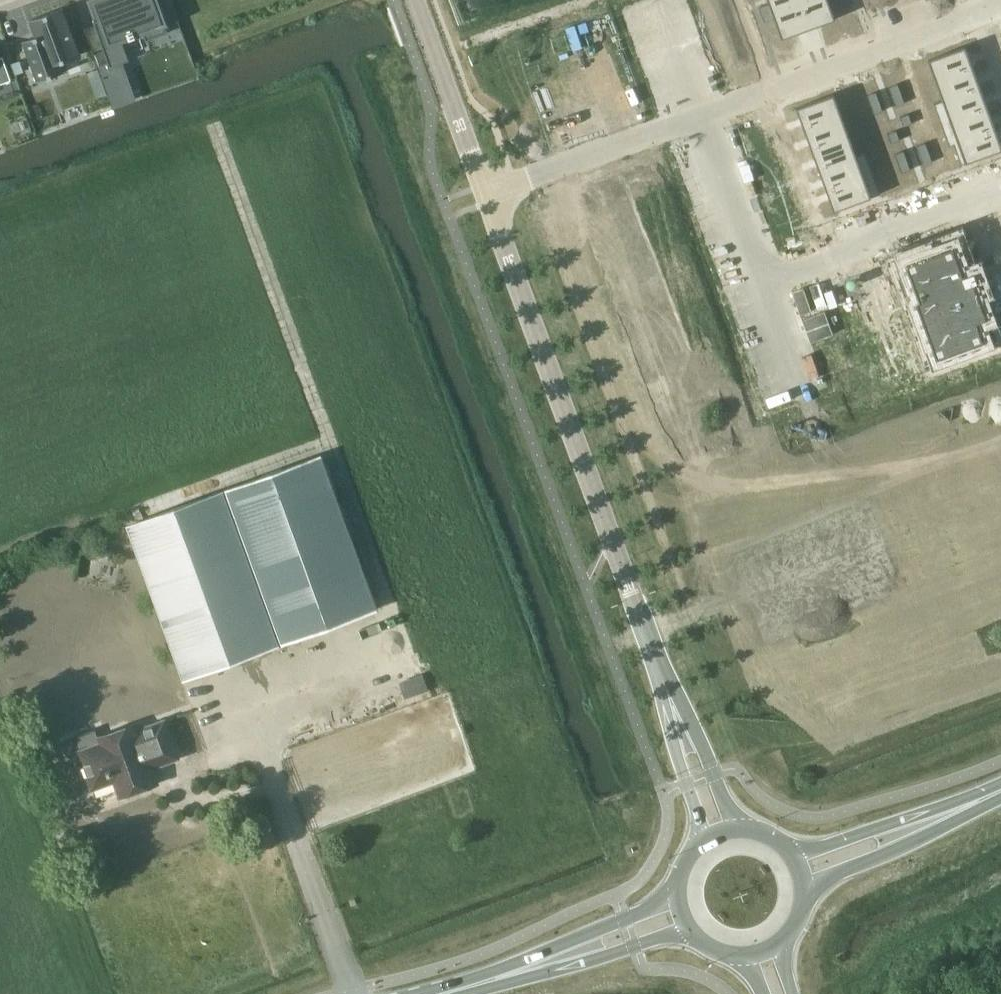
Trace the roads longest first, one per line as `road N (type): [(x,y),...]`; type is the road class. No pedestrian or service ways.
road 1 (track): [(405,654),(215,130)]
road 2 (residential): [(486,192),(674,701)]
road 3 (residential): [(697,116),(1000,6)]
road 4 (residential): [(761,284),(1000,191)]
road 5 (residential): [(486,192),(697,116)]
road 6 (residential): [(417,0),(486,192)]
road 7 (residential): [(697,116),(761,284)]
road 8 (residential): [(739,827),(706,749),(674,701)]
road 9 (residential): [(674,701),(706,837)]
road 10 (secondary): [(437,993),(566,955)]
road 11 (secondary): [(805,886),(880,857),(917,827)]
road 12 (secondary): [(917,827),(870,830),(794,855)]
road 13 (secondary): [(566,955),(611,953),(687,929)]
road 14 (secondary): [(676,901),(603,927),(566,955)]

